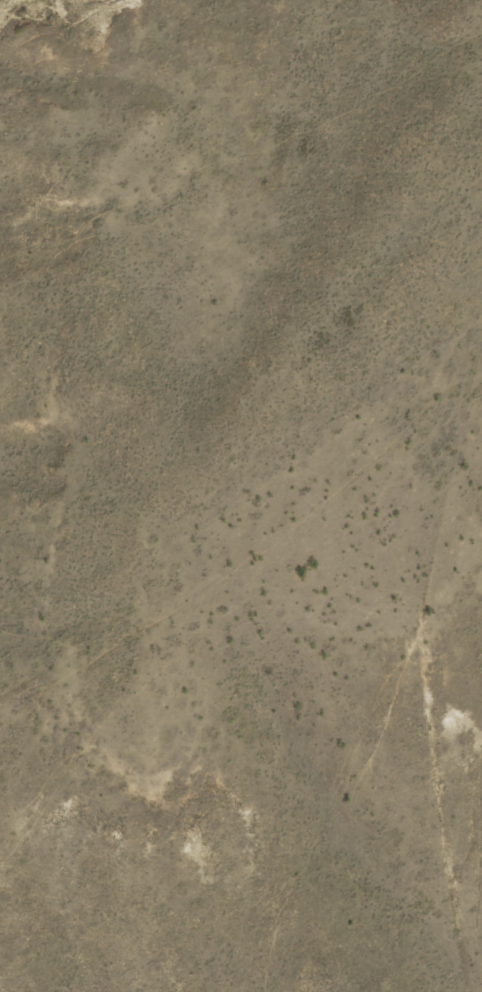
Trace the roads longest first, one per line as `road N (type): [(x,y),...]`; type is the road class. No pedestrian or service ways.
road 1 (track): [(481,972),(434,849),(418,739),(481,552)]

